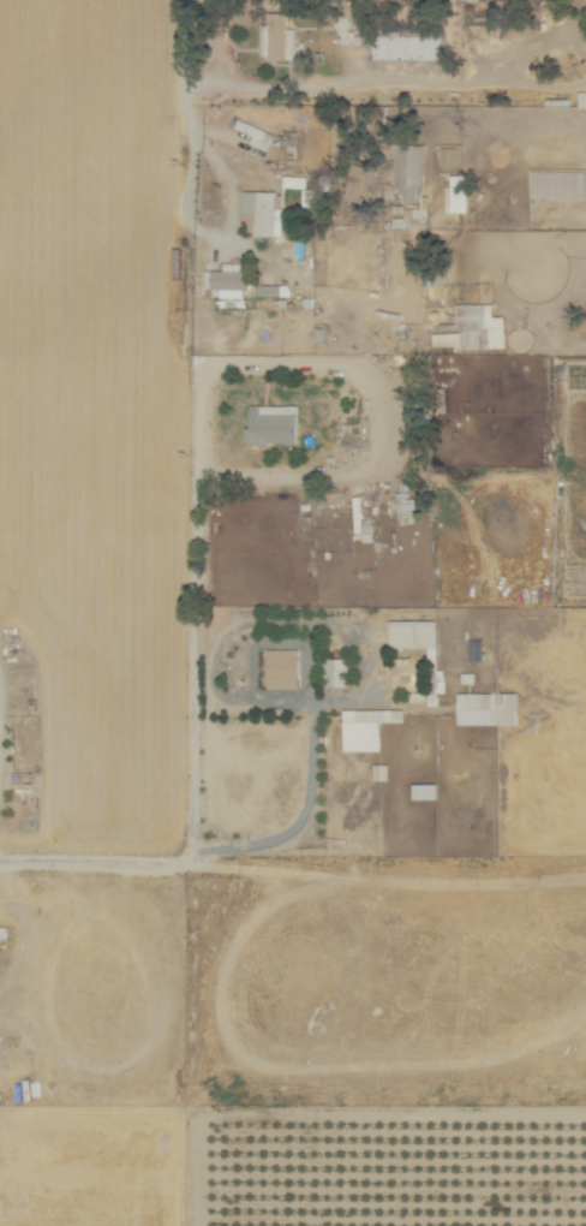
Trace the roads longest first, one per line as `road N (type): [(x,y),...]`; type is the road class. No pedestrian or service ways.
road 1 (residential): [(585,858),(0,862)]
road 2 (residential): [(193,858),(190,379)]

